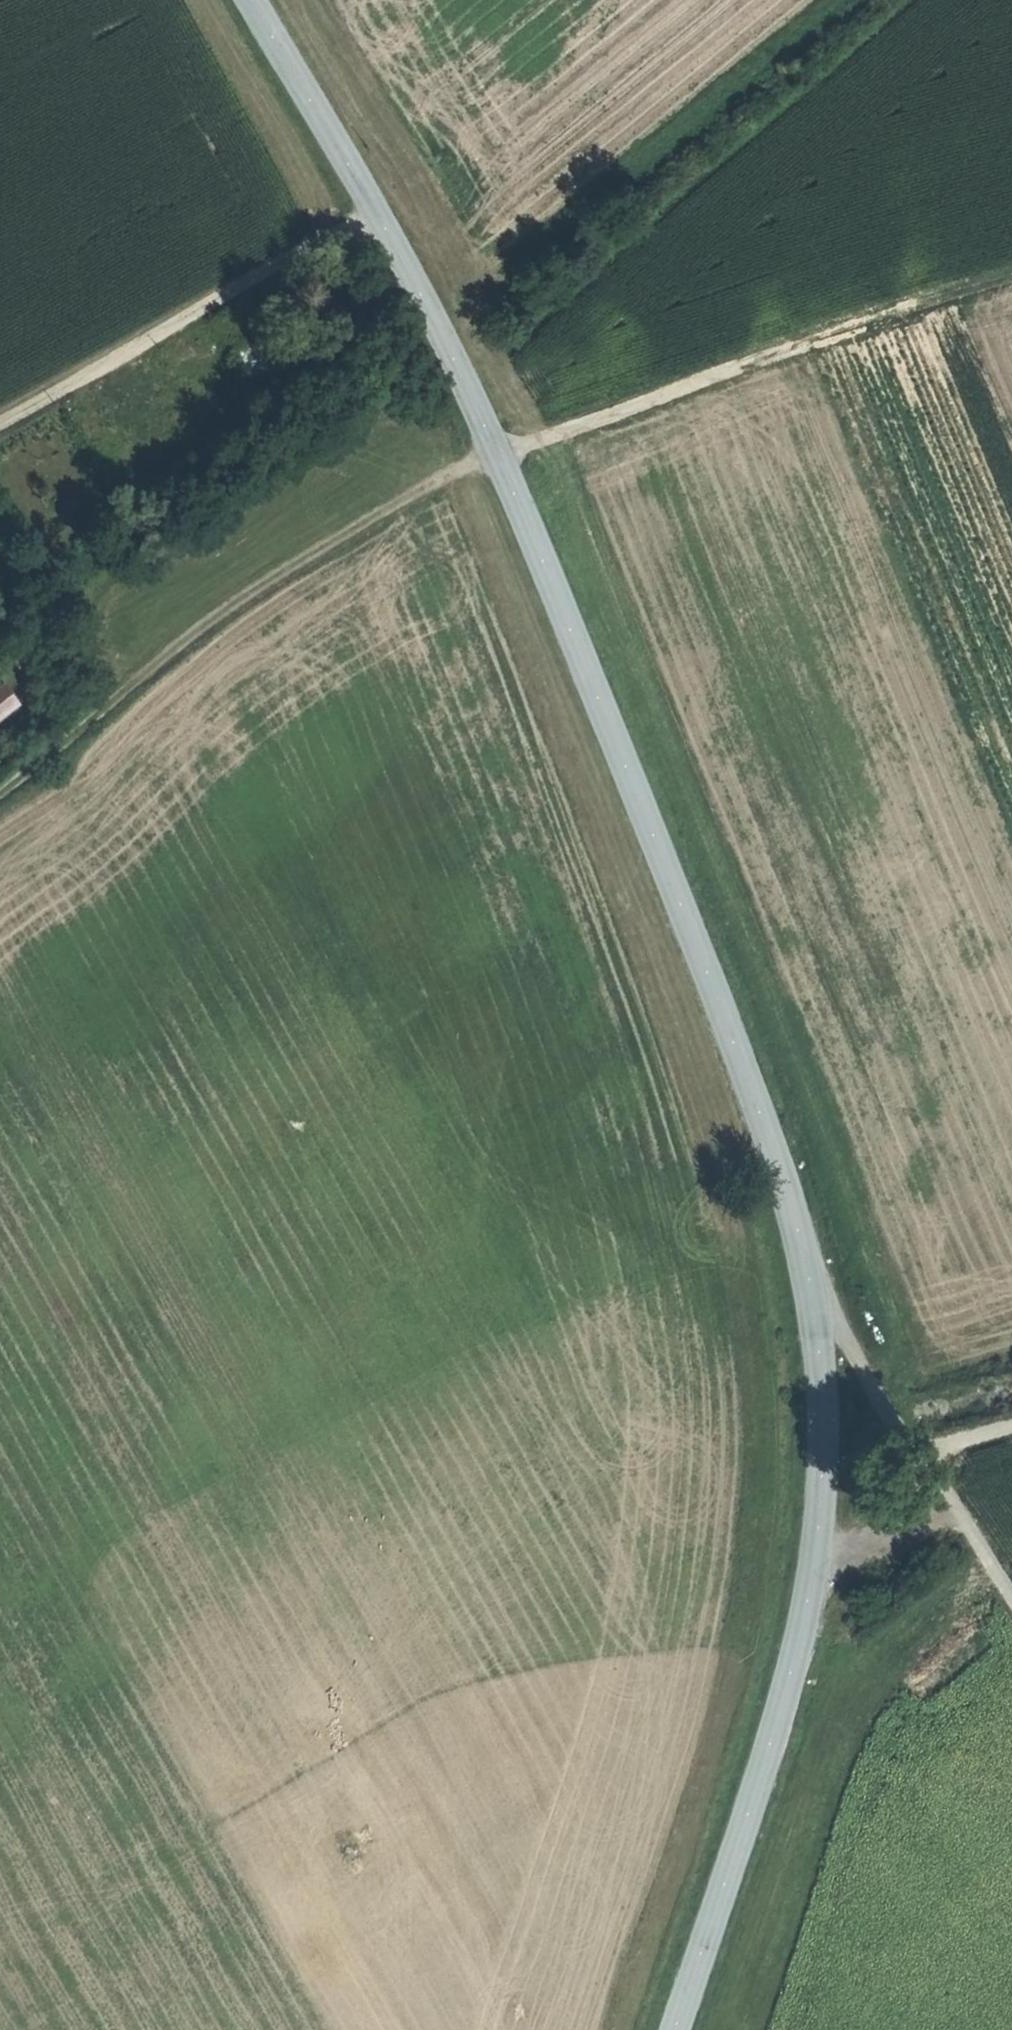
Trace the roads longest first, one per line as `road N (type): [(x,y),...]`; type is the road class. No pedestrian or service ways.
road 1 (tertiary): [(252,0),(378,212),(496,446),(735,1043),(789,1196),(813,1293),(824,1406),(822,1510),(803,1643),(676,2029)]
road 2 (track): [(496,446),(230,608),(0,792)]
road 3 (track): [(1011,280),(893,314),(501,459)]
road 4 (track): [(0,418),(378,212)]
road 5 (track): [(1011,1603),(884,1409),(843,1329),(813,1293)]
road 6 (track): [(816,1554),(850,1552),(948,1505)]

